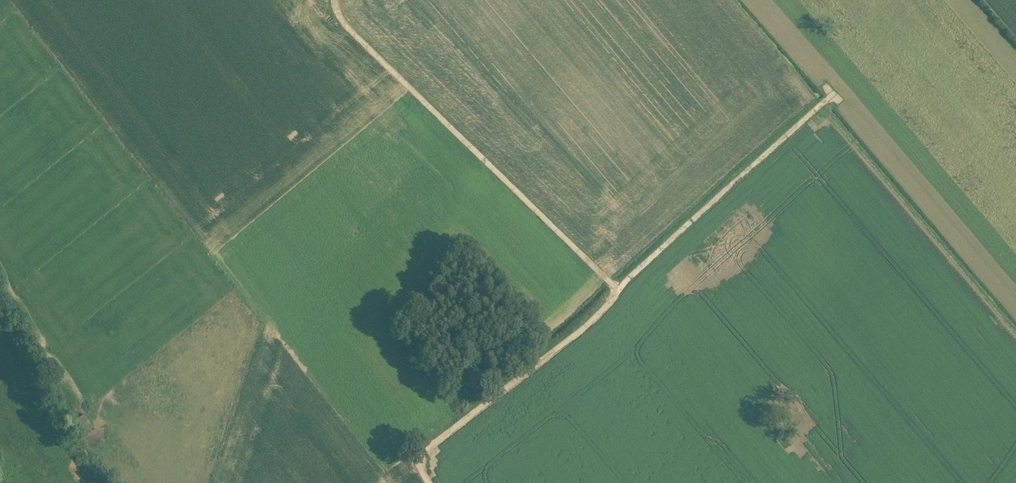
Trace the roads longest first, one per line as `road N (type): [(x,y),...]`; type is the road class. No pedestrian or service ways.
road 1 (track): [(334,0),(346,28),(617,290)]
road 2 (track): [(428,482),(422,454),(577,335),(617,290)]
road 3 (track): [(820,105),(617,290)]

